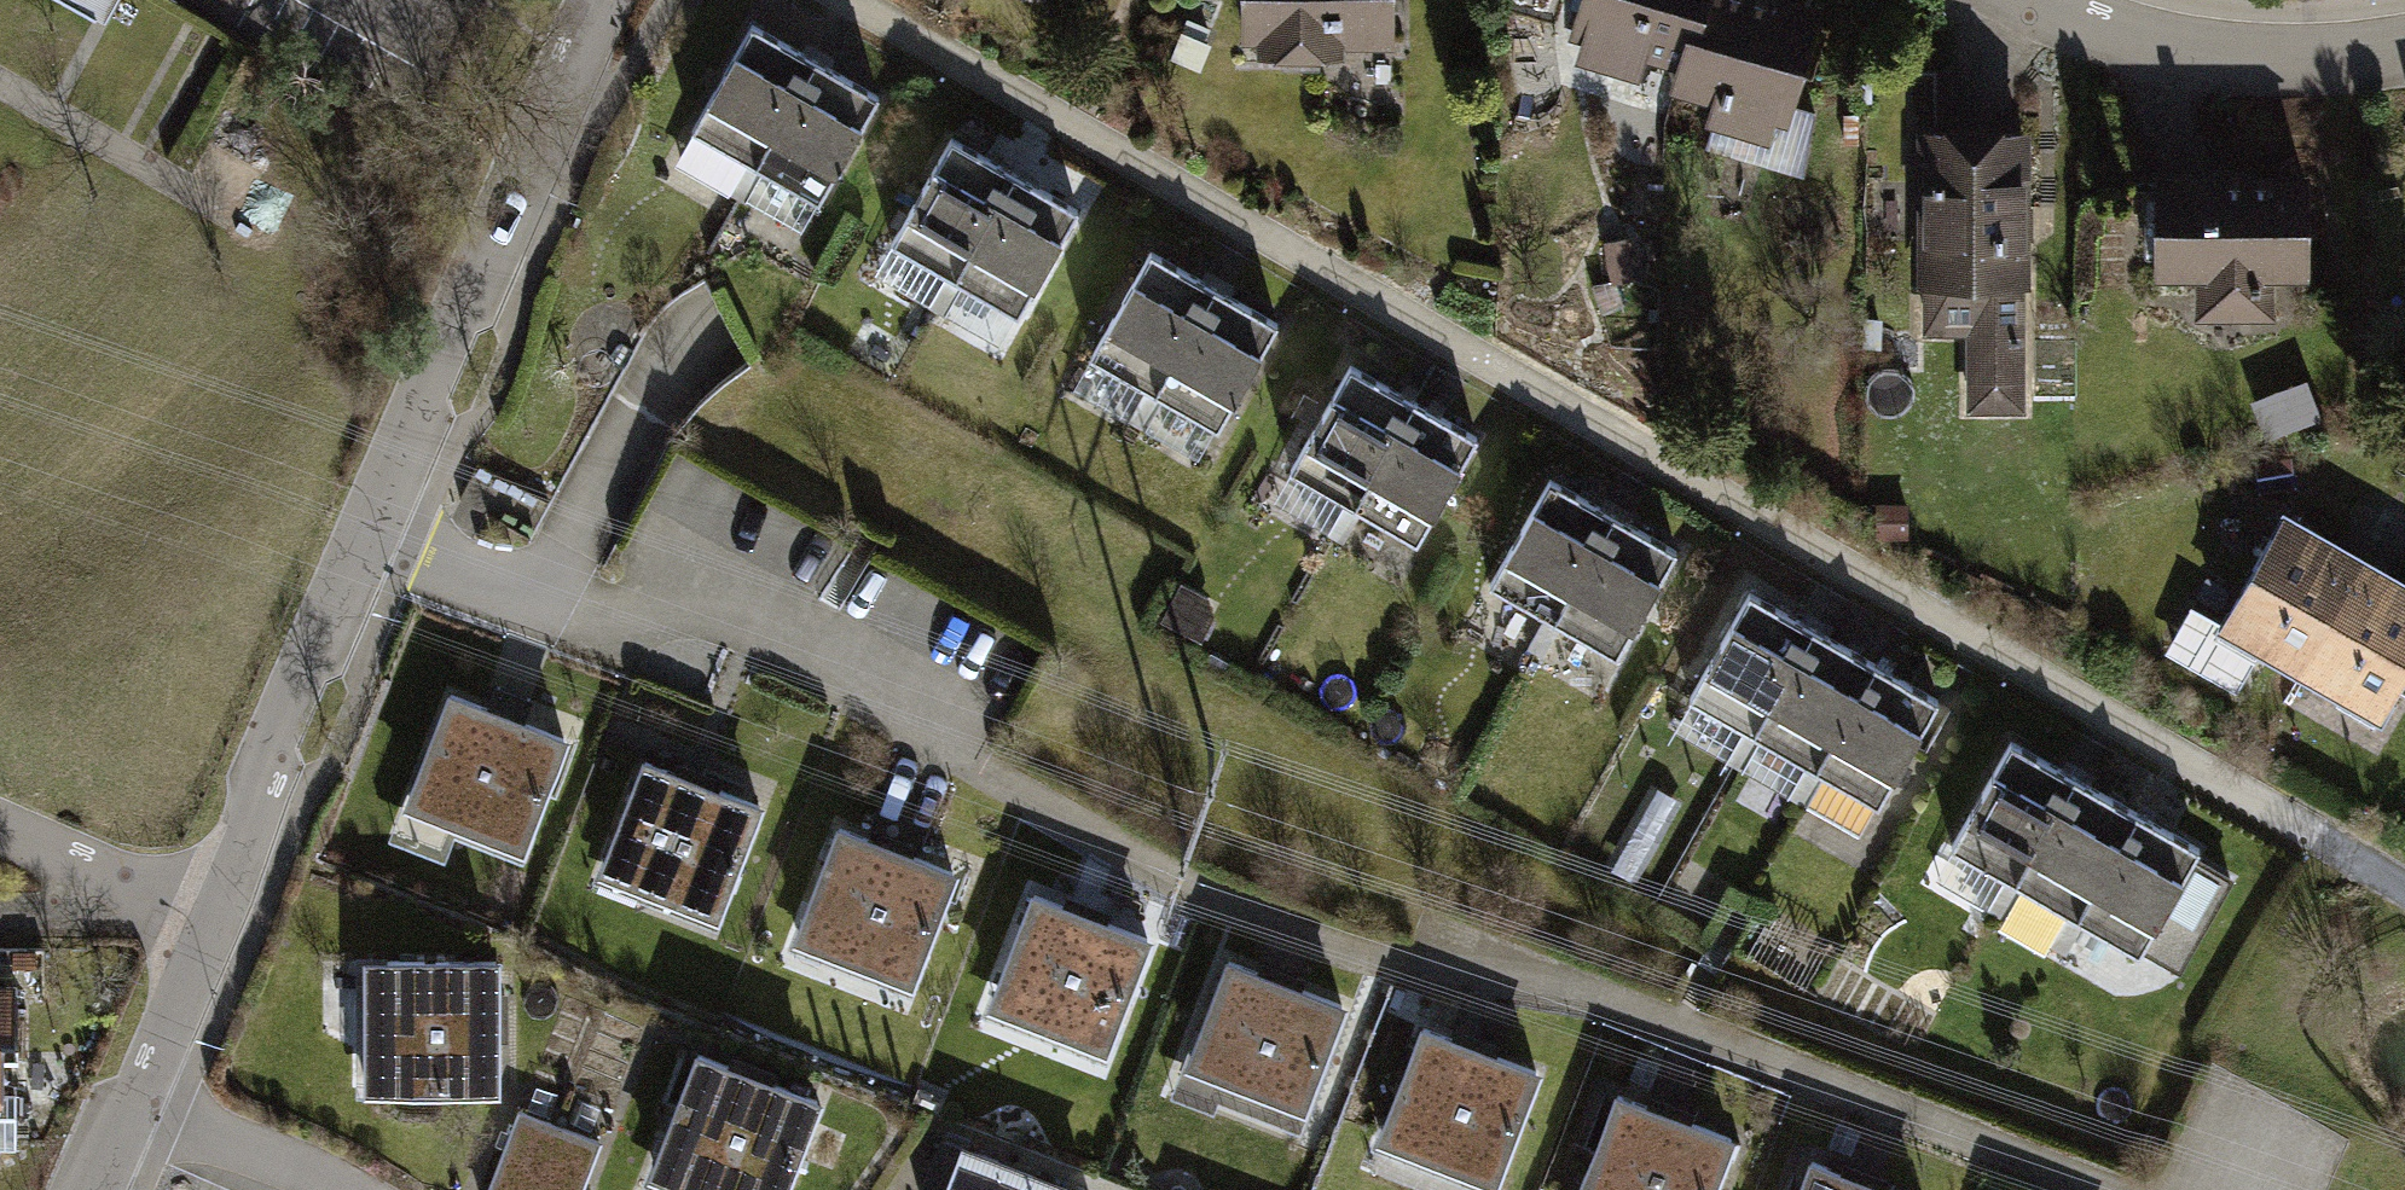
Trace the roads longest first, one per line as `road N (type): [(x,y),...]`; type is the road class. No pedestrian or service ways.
road 1 (residential): [(352,544),(610,611),(735,621),(1222,900),(1343,952),(1607,1006),(2109,1189)]
road 2 (residential): [(2404,892),(840,0)]
road 3 (residential): [(608,0),(352,544)]
road 4 (residential): [(352,544),(202,913)]
road 5 (residential): [(2025,0),(2067,23),(2189,62),(2404,64)]
road 6 (residential): [(202,913),(0,825)]
road 7 (residential): [(121,1108),(317,1189)]
road 8 (residential): [(202,913),(121,1108)]

